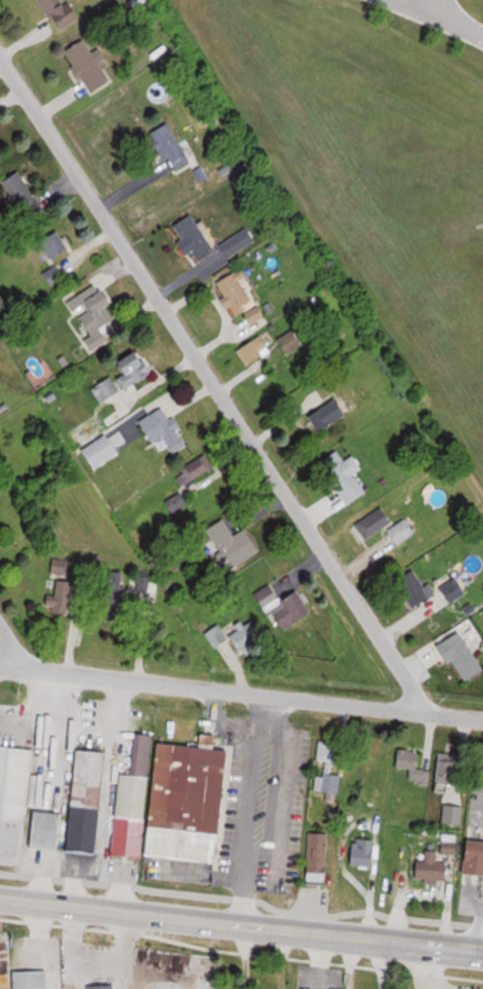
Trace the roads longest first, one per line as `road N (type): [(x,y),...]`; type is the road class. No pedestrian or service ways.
road 1 (residential): [(417,711),(404,678),(0,60)]
road 2 (residential): [(482,719),(0,664)]
road 3 (tertiary): [(0,899),(482,951)]

